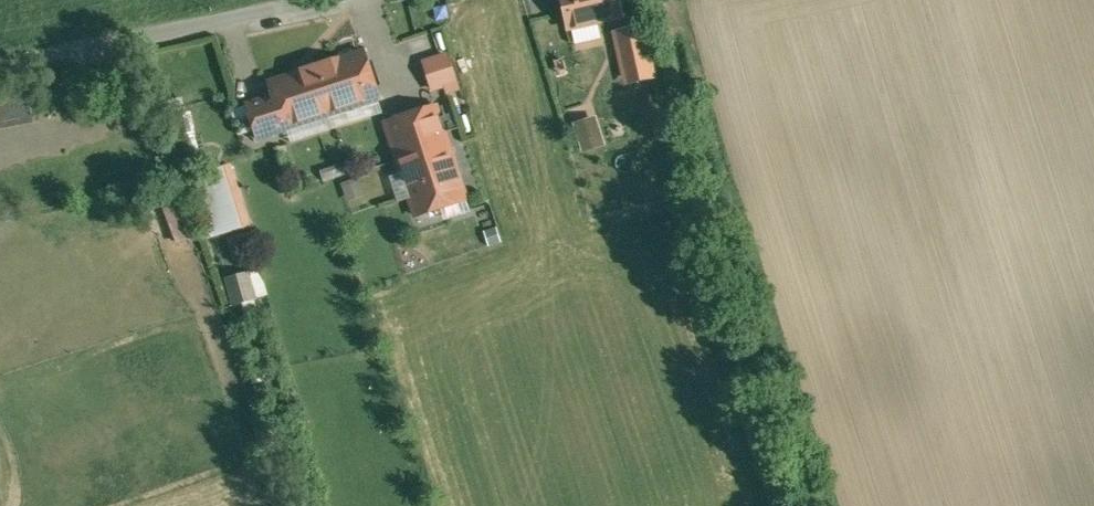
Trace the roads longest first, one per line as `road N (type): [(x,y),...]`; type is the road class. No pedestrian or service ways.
road 1 (unclassified): [(0,64),(323,0)]

